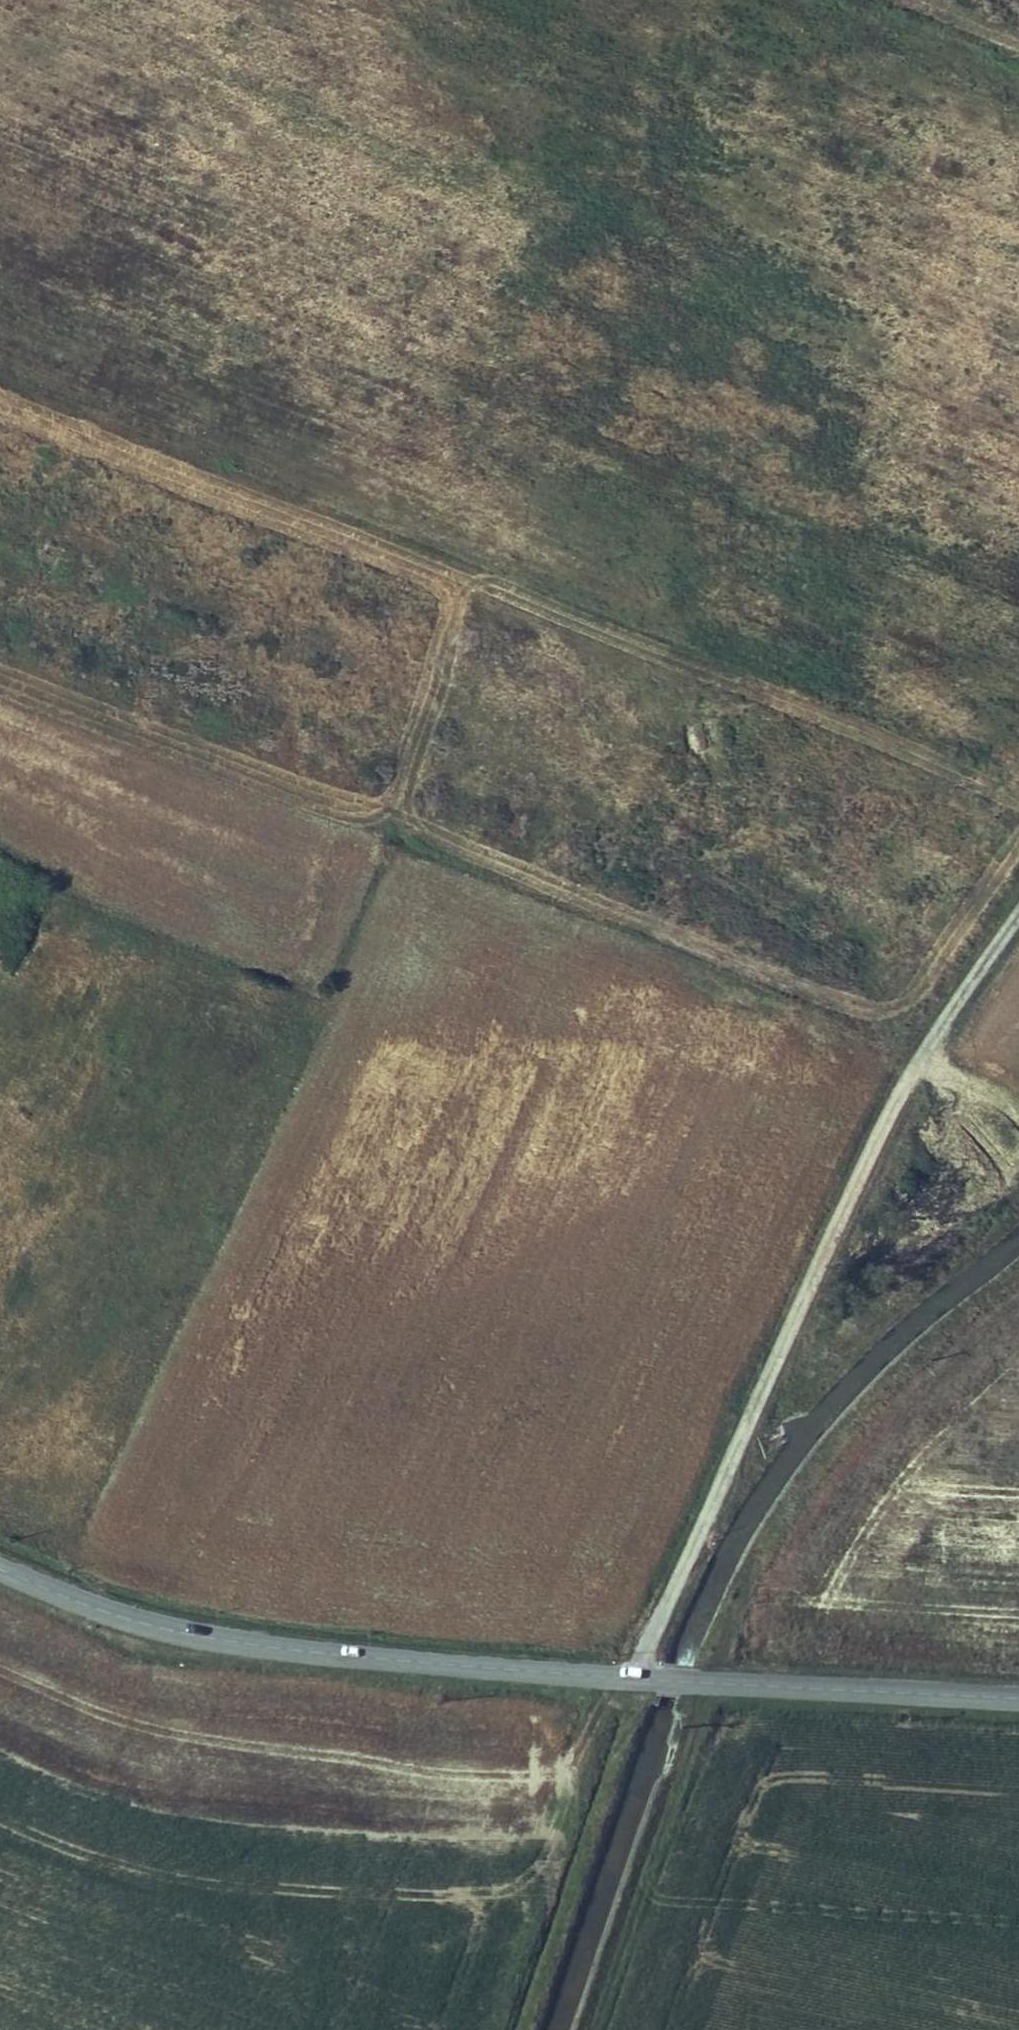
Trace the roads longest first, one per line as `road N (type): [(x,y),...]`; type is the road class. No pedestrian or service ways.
road 1 (tertiary): [(0,1568),(134,1621),(335,1654),(1018,1700)]
road 2 (track): [(636,1679),(885,1122),(1018,918)]

